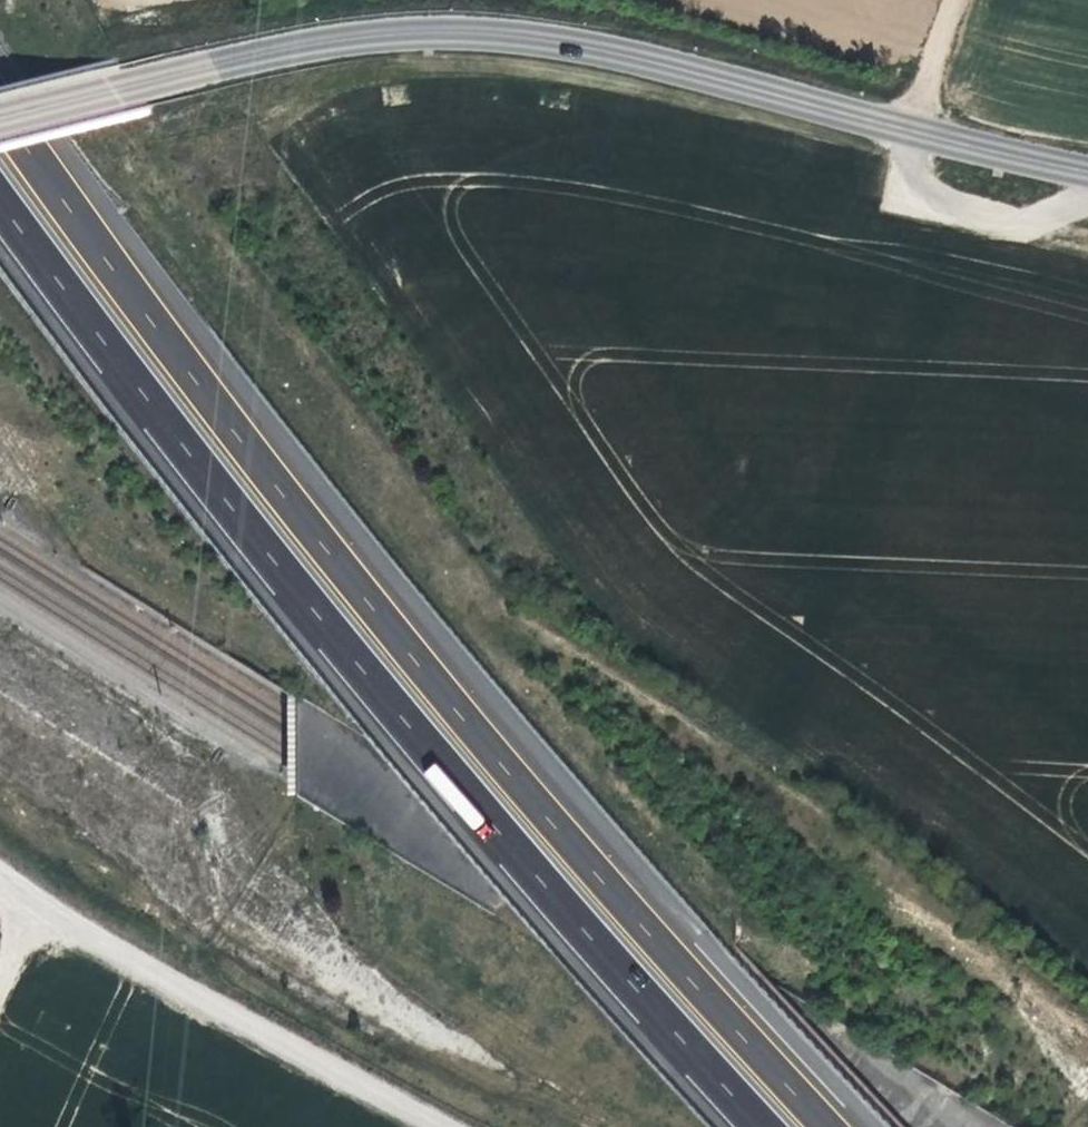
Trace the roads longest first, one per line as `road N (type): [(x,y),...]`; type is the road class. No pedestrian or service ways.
road 1 (motorway): [(839,1126),(630,900),(285,488),(0,105)]
road 2 (motorway): [(0,200),(397,712),(763,1126)]
road 3 (tertiary): [(0,121),(325,43),(422,28),(500,29),(1087,160)]
road 4 (track): [(961,0),(914,126)]

